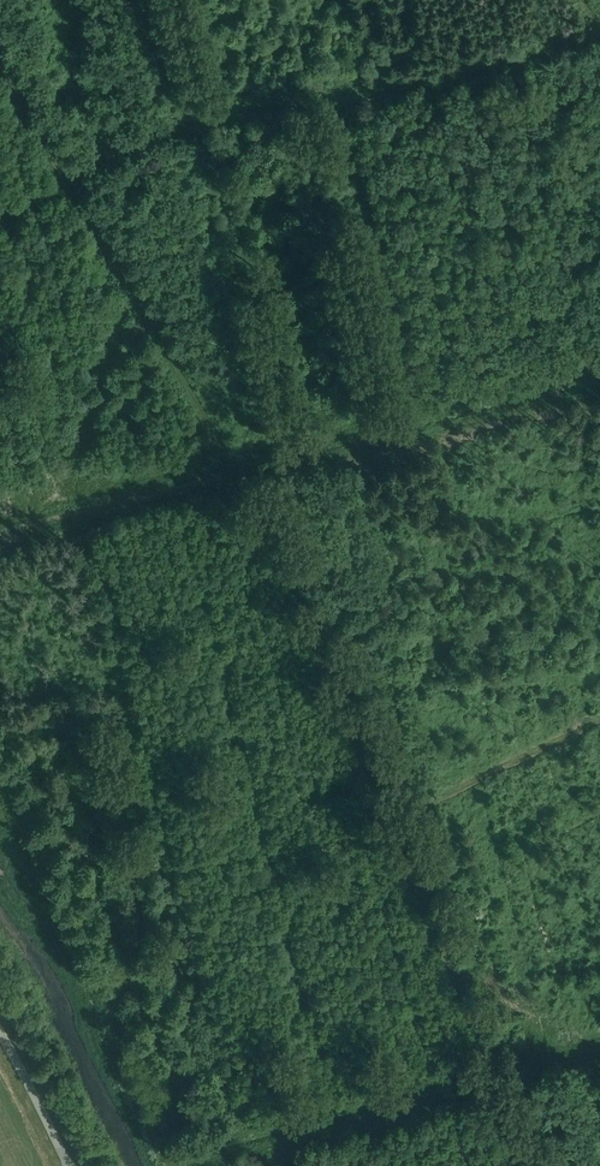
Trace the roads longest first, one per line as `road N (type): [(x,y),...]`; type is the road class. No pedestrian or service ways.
road 1 (track): [(389,813),(281,554),(67,181),(199,118),(283,101),(351,102),(599,40)]
road 2 (track): [(528,1165),(389,813),(599,724)]
road 3 (unclassified): [(68,1165),(0,1032)]
road 4 (track): [(67,181),(0,63)]

